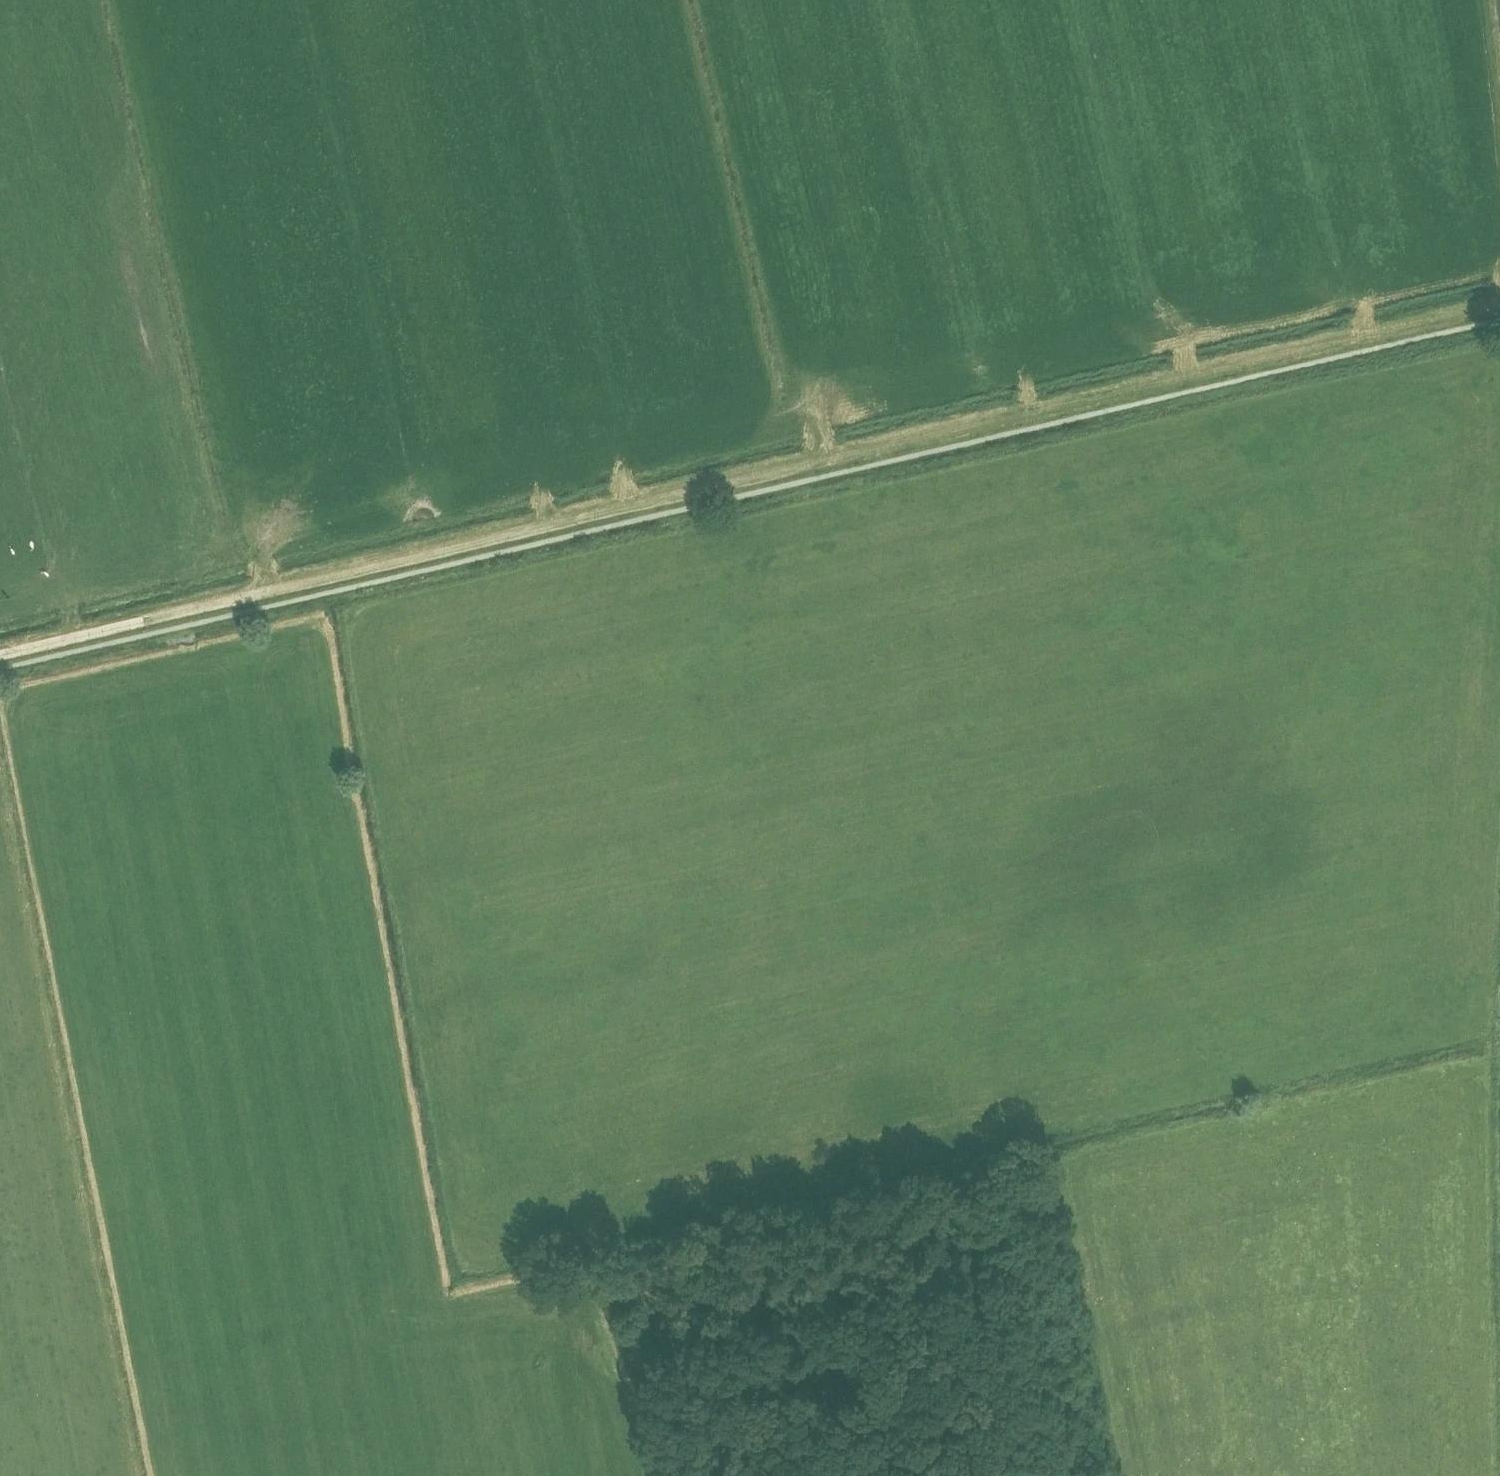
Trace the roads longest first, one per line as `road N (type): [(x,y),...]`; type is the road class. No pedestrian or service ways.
road 1 (track): [(0,655),(1499,306)]

